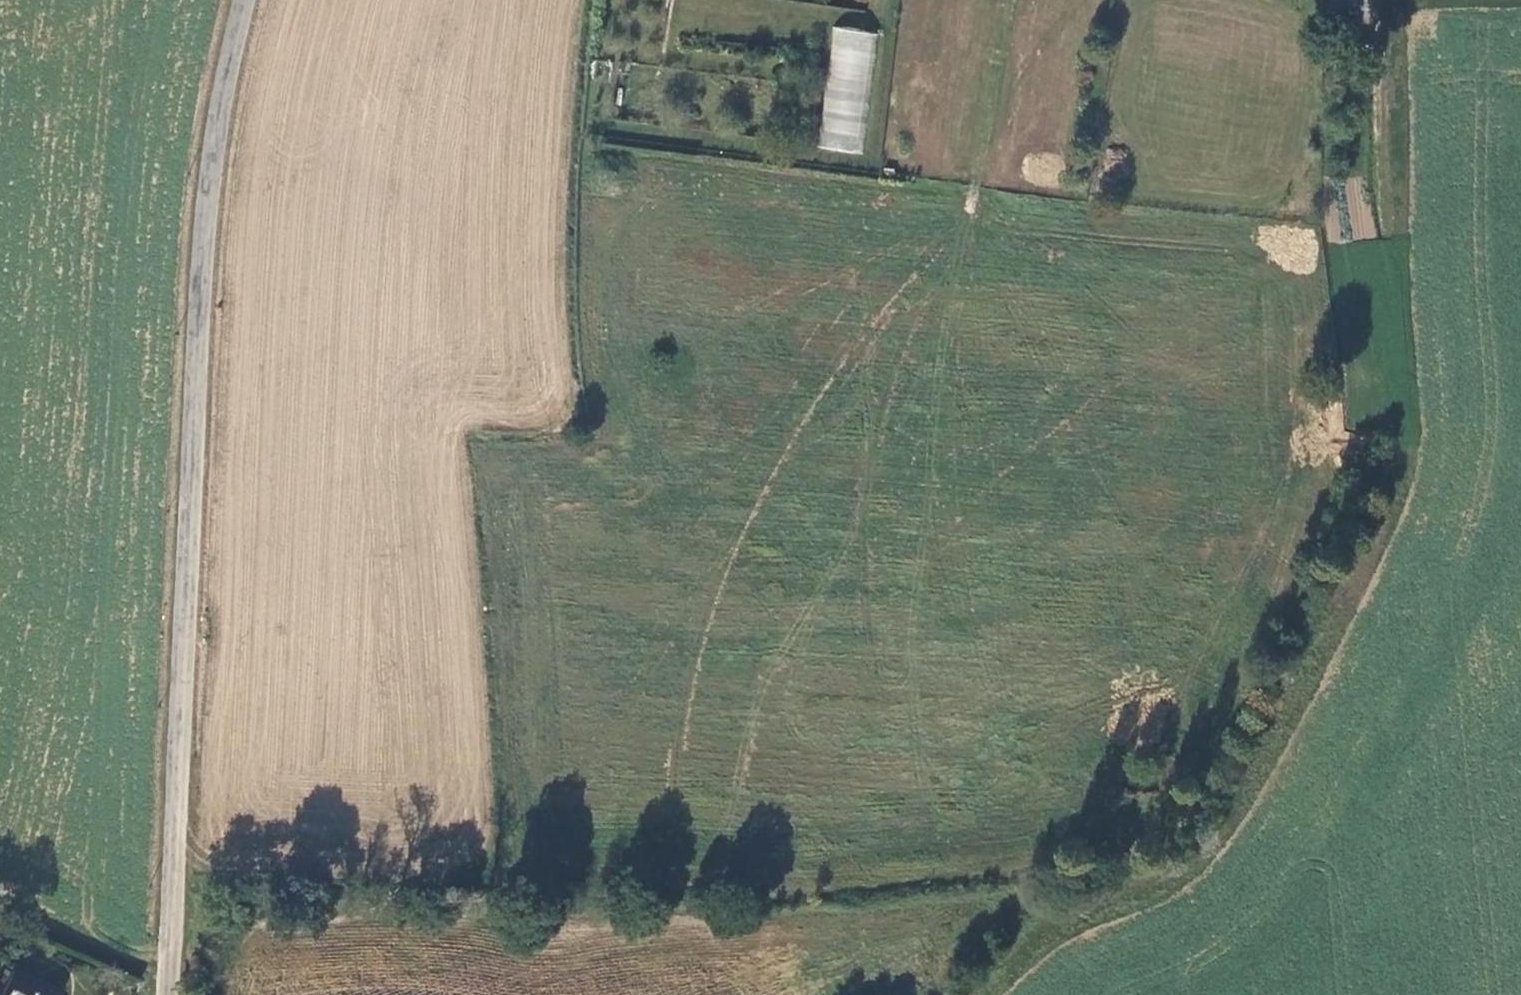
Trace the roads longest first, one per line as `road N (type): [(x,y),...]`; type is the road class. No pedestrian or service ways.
road 1 (unclassified): [(244,0),(211,171),(169,994)]

